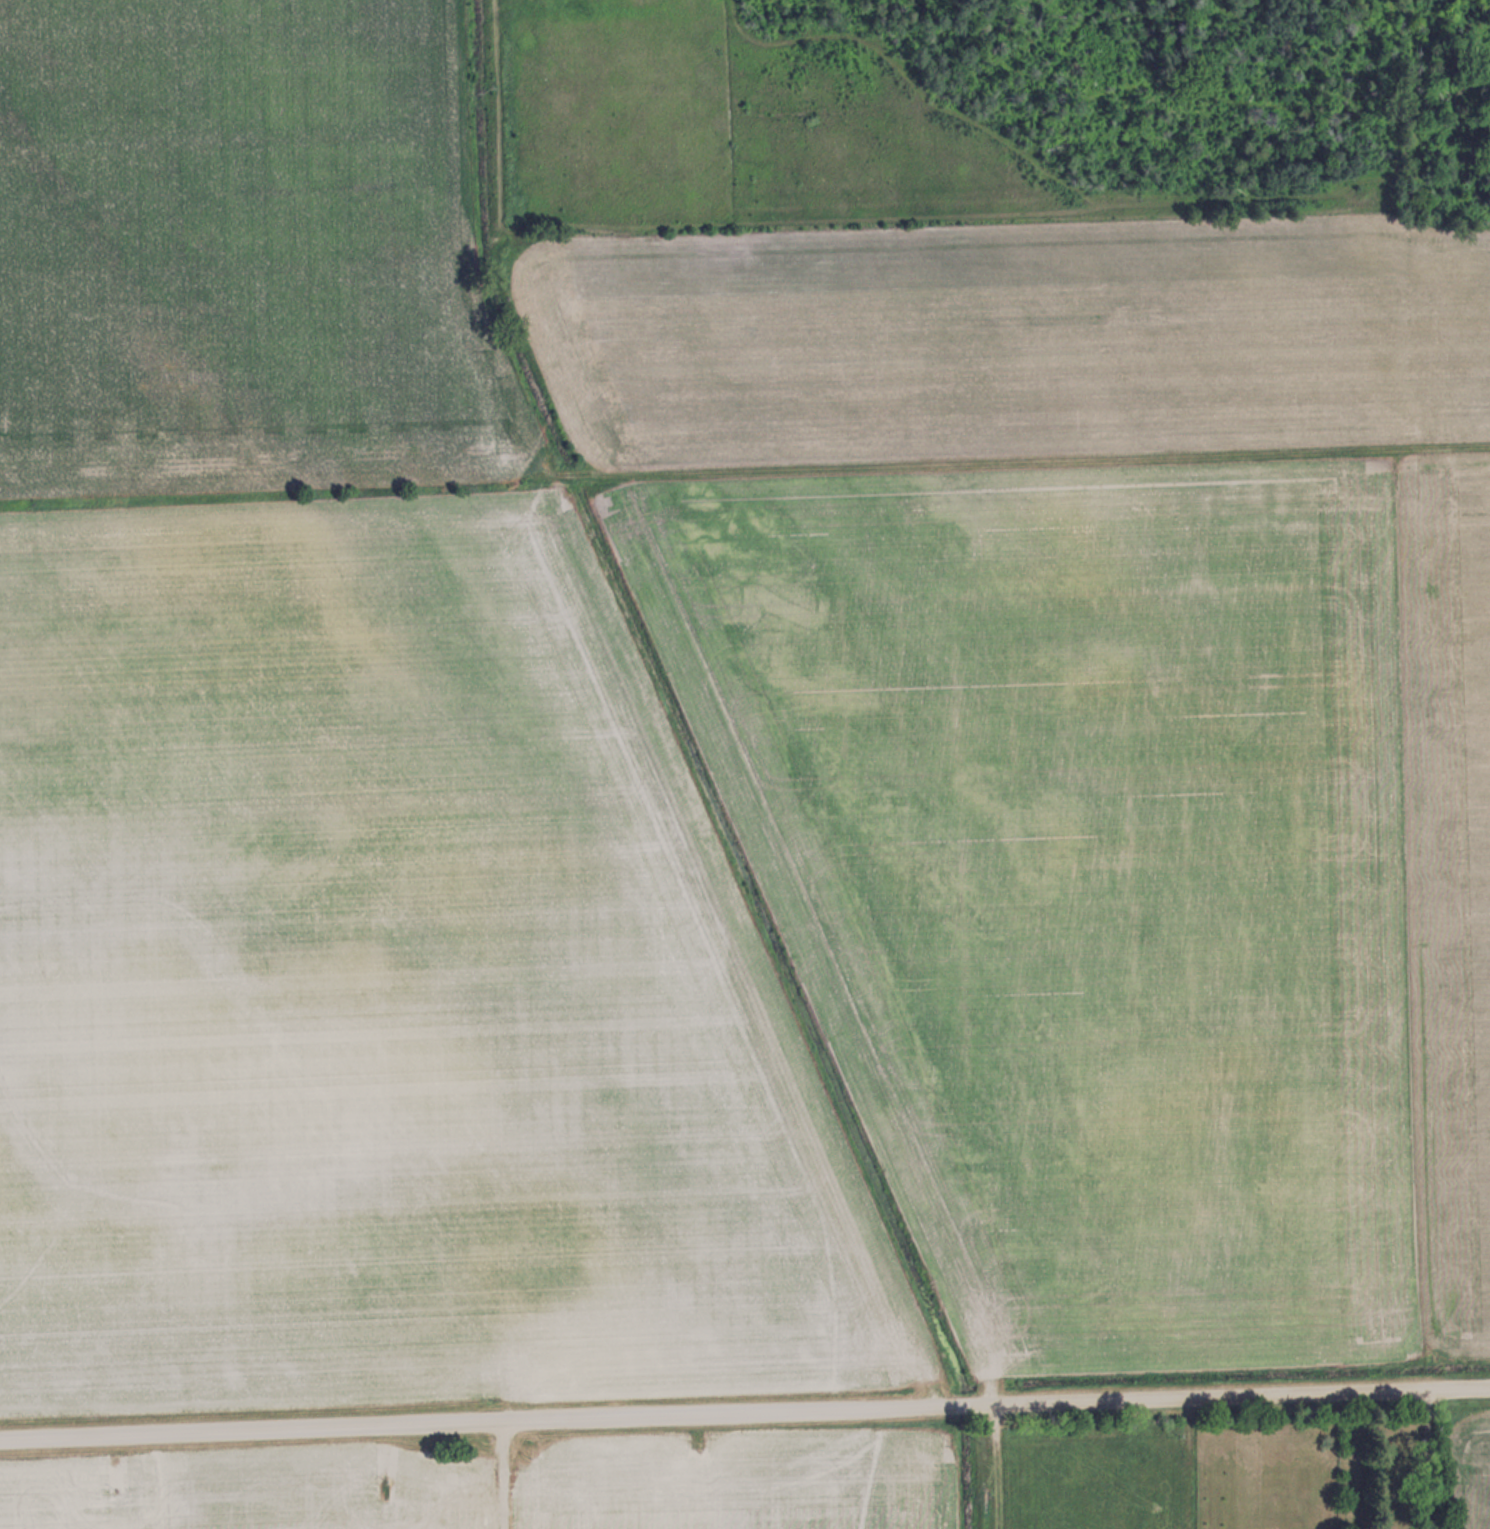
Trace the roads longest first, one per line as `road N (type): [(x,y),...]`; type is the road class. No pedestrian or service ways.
road 1 (residential): [(1489,1387),(0,1438)]

